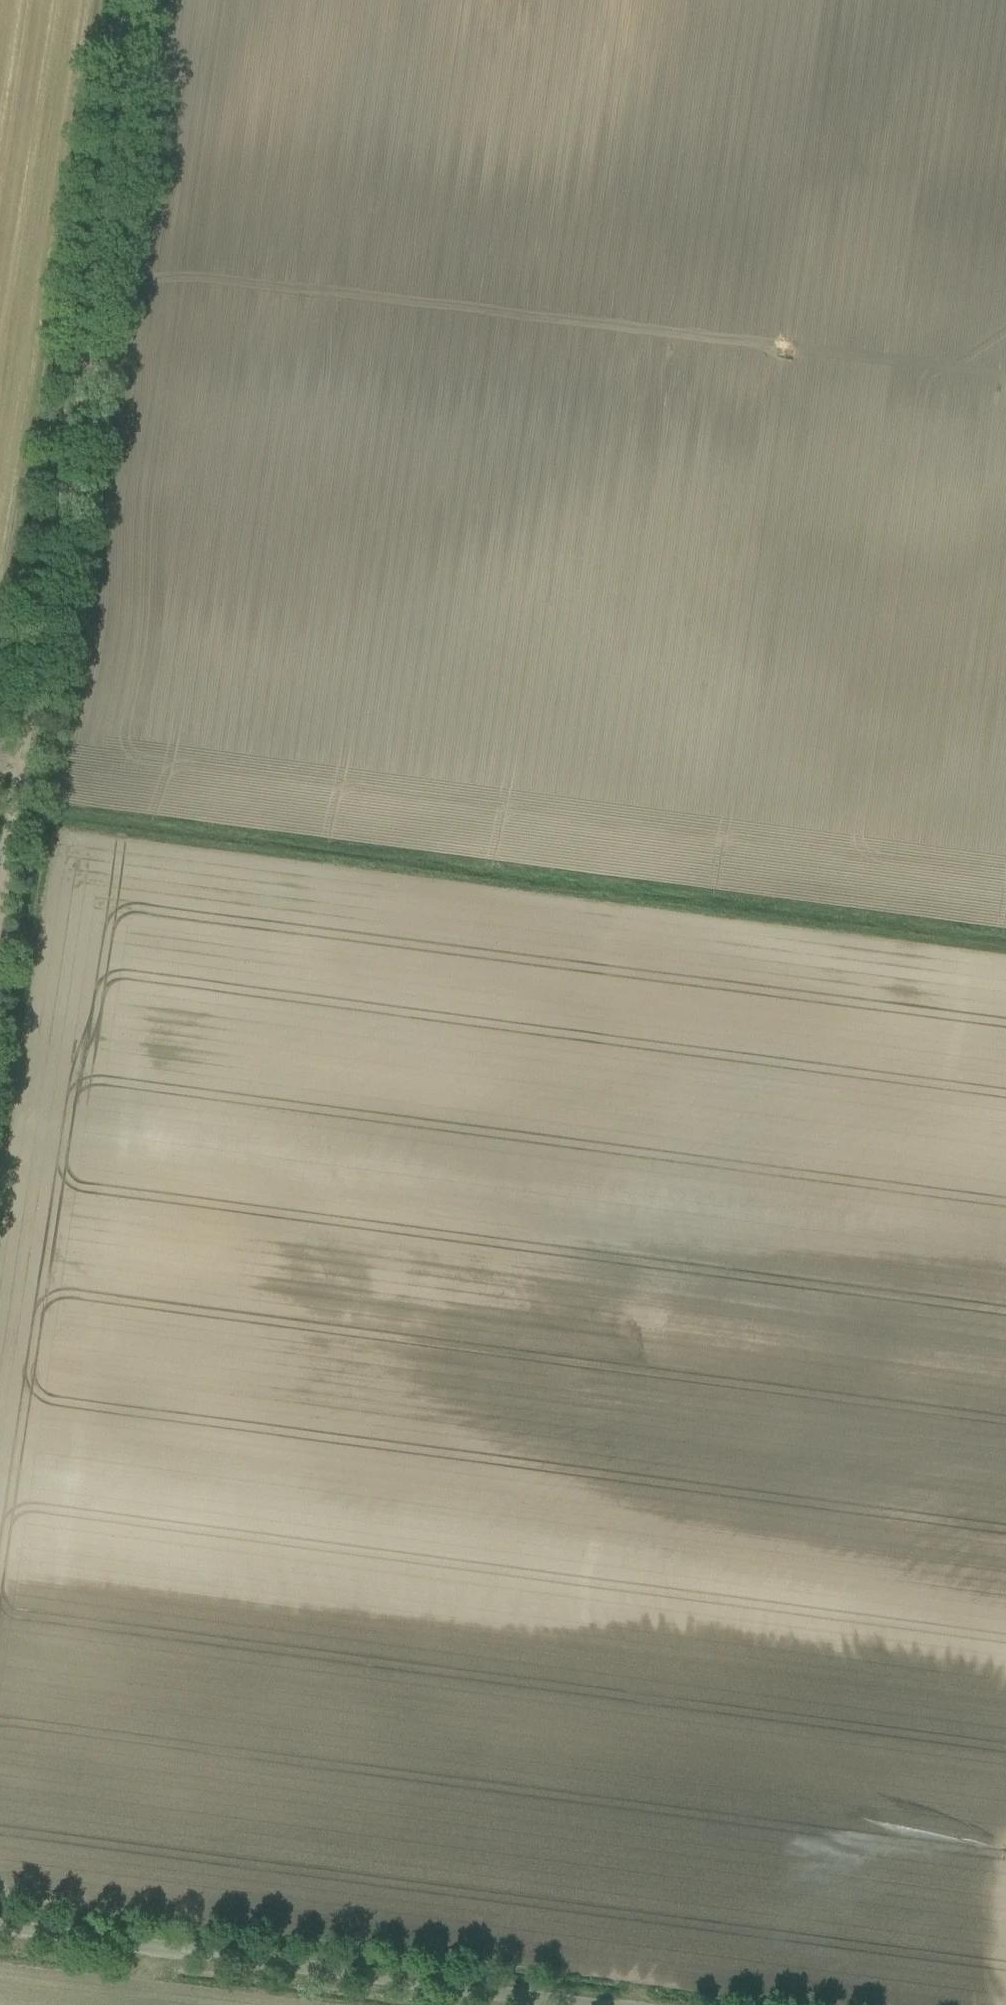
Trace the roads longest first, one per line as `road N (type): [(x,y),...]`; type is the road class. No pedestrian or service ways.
road 1 (track): [(0,890),(136,0)]
road 2 (unclassified): [(590,2004),(0,1925)]

